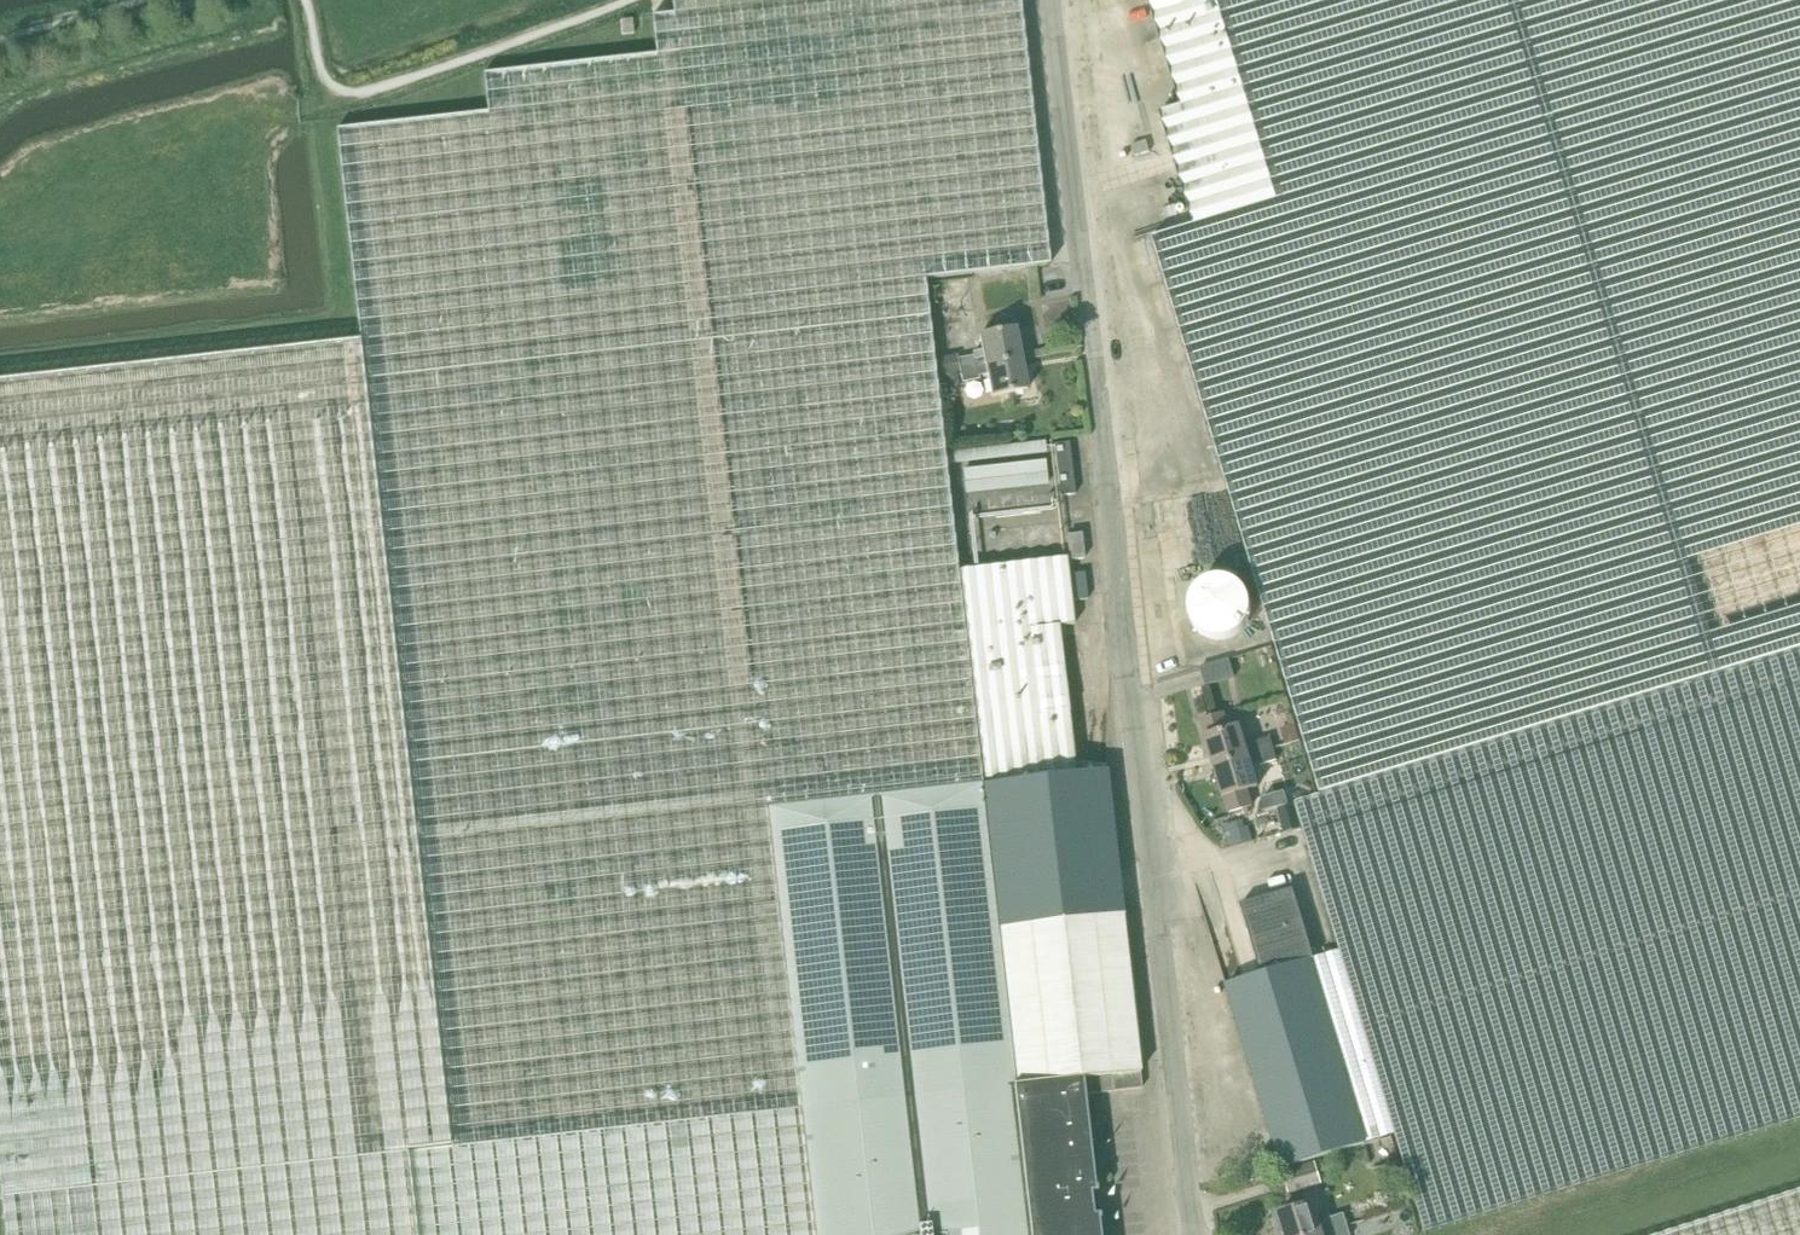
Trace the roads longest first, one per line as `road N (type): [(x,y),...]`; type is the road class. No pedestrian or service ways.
road 1 (unclassified): [(1050,0),(1198,1234)]

